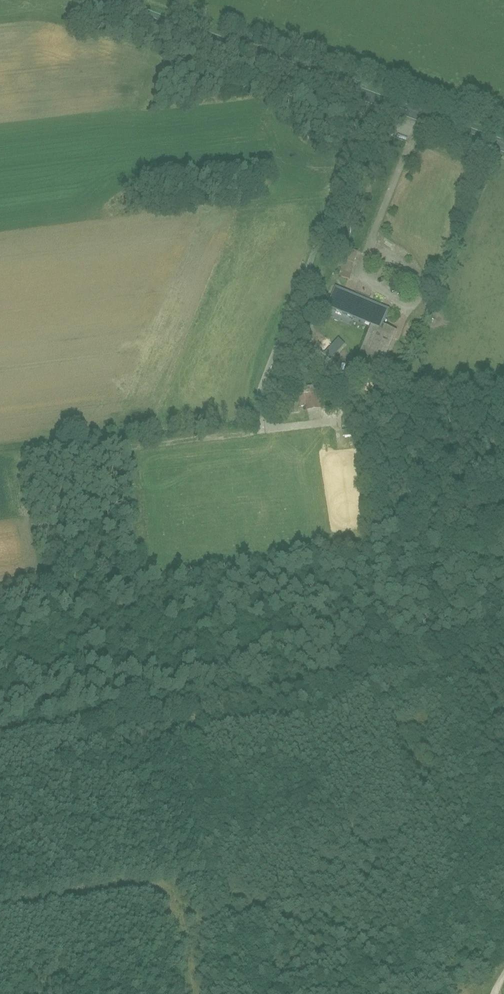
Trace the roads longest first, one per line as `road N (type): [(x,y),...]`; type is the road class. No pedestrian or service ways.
road 1 (tertiary): [(125,4),(503,145)]

